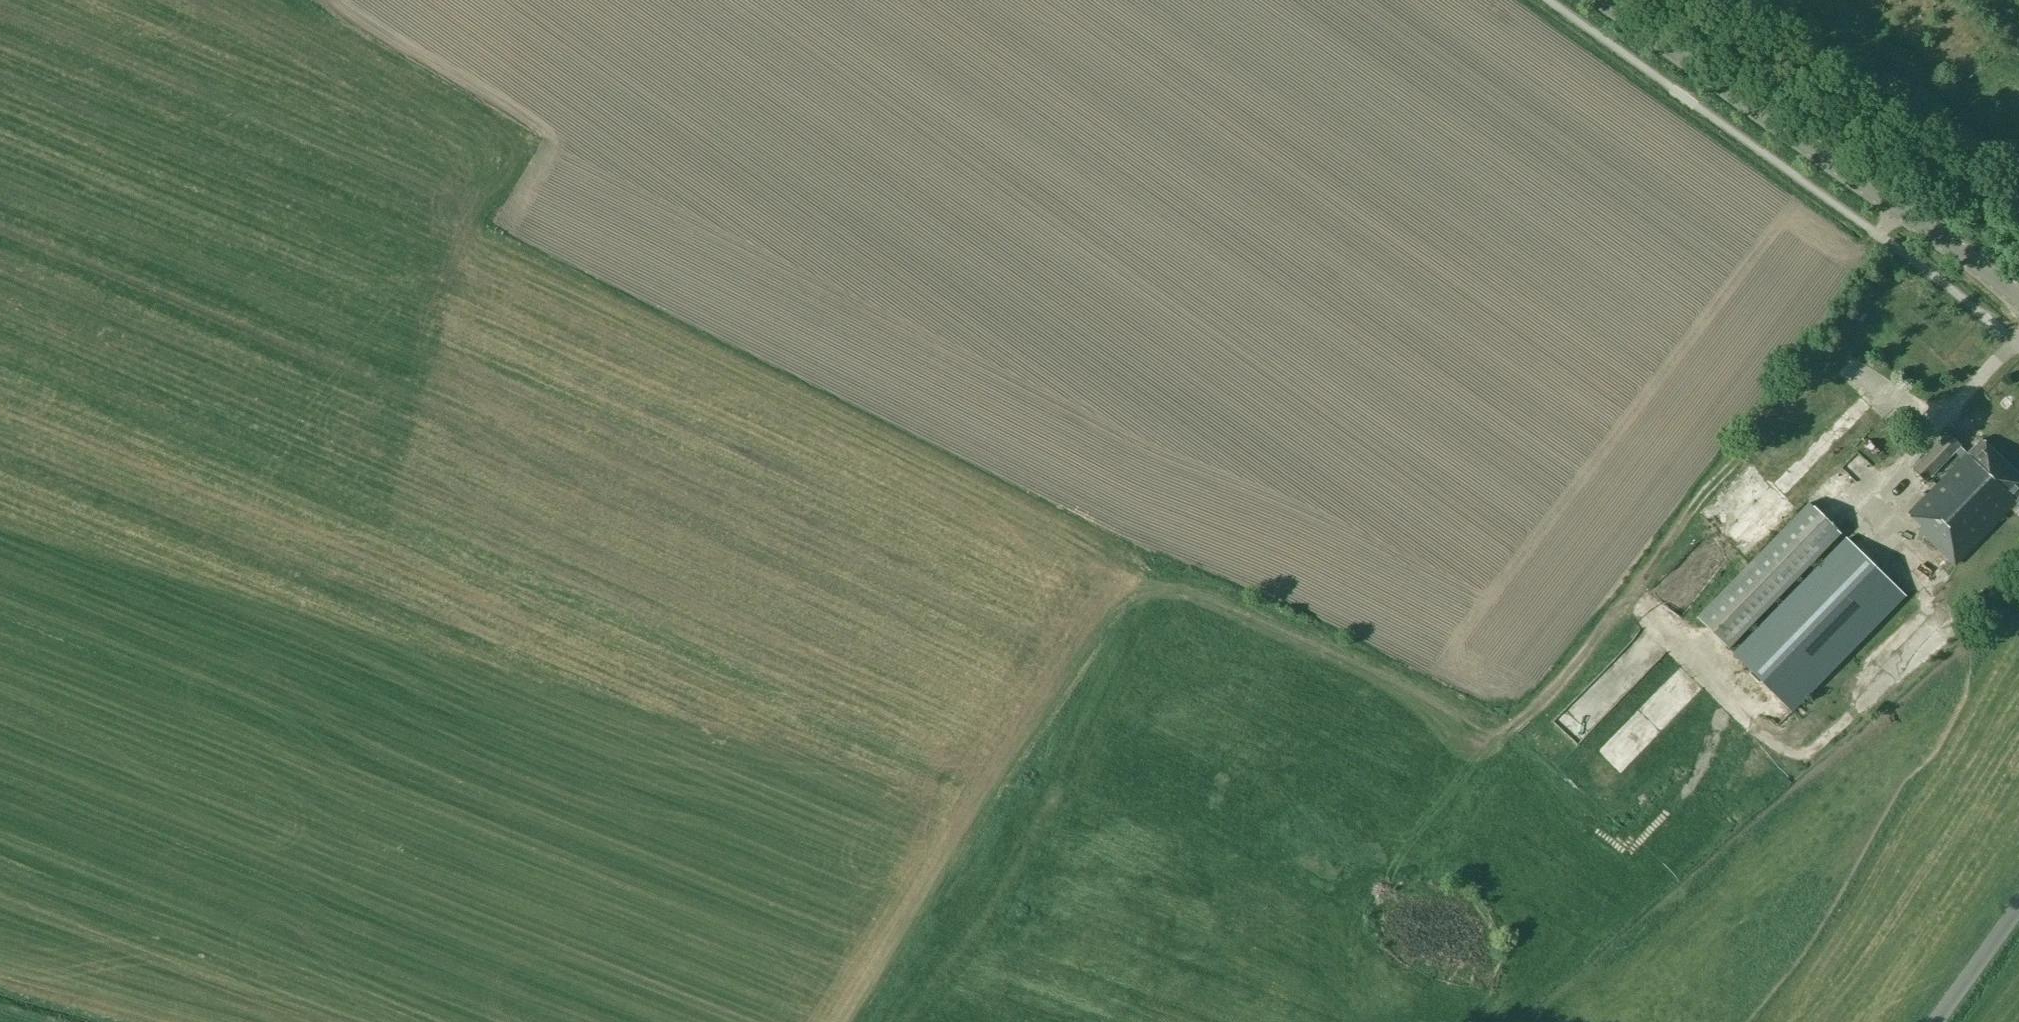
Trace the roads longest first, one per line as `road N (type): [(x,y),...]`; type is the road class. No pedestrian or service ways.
road 1 (tertiary): [(2018,298),(1608,0)]

